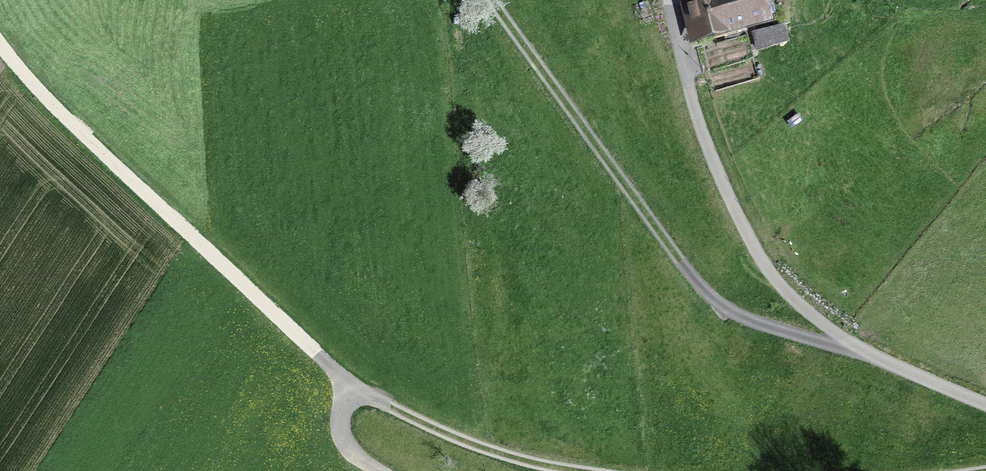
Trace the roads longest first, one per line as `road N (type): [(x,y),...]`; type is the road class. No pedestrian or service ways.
road 1 (unclassified): [(985,402),(922,380),(781,289),(749,243),(723,179),(665,0)]
road 2 (track): [(868,349),(746,320),(705,293),(491,0)]
road 3 (track): [(351,388),(73,125),(0,43)]
road 4 (track): [(586,470),(415,422),(351,388)]

